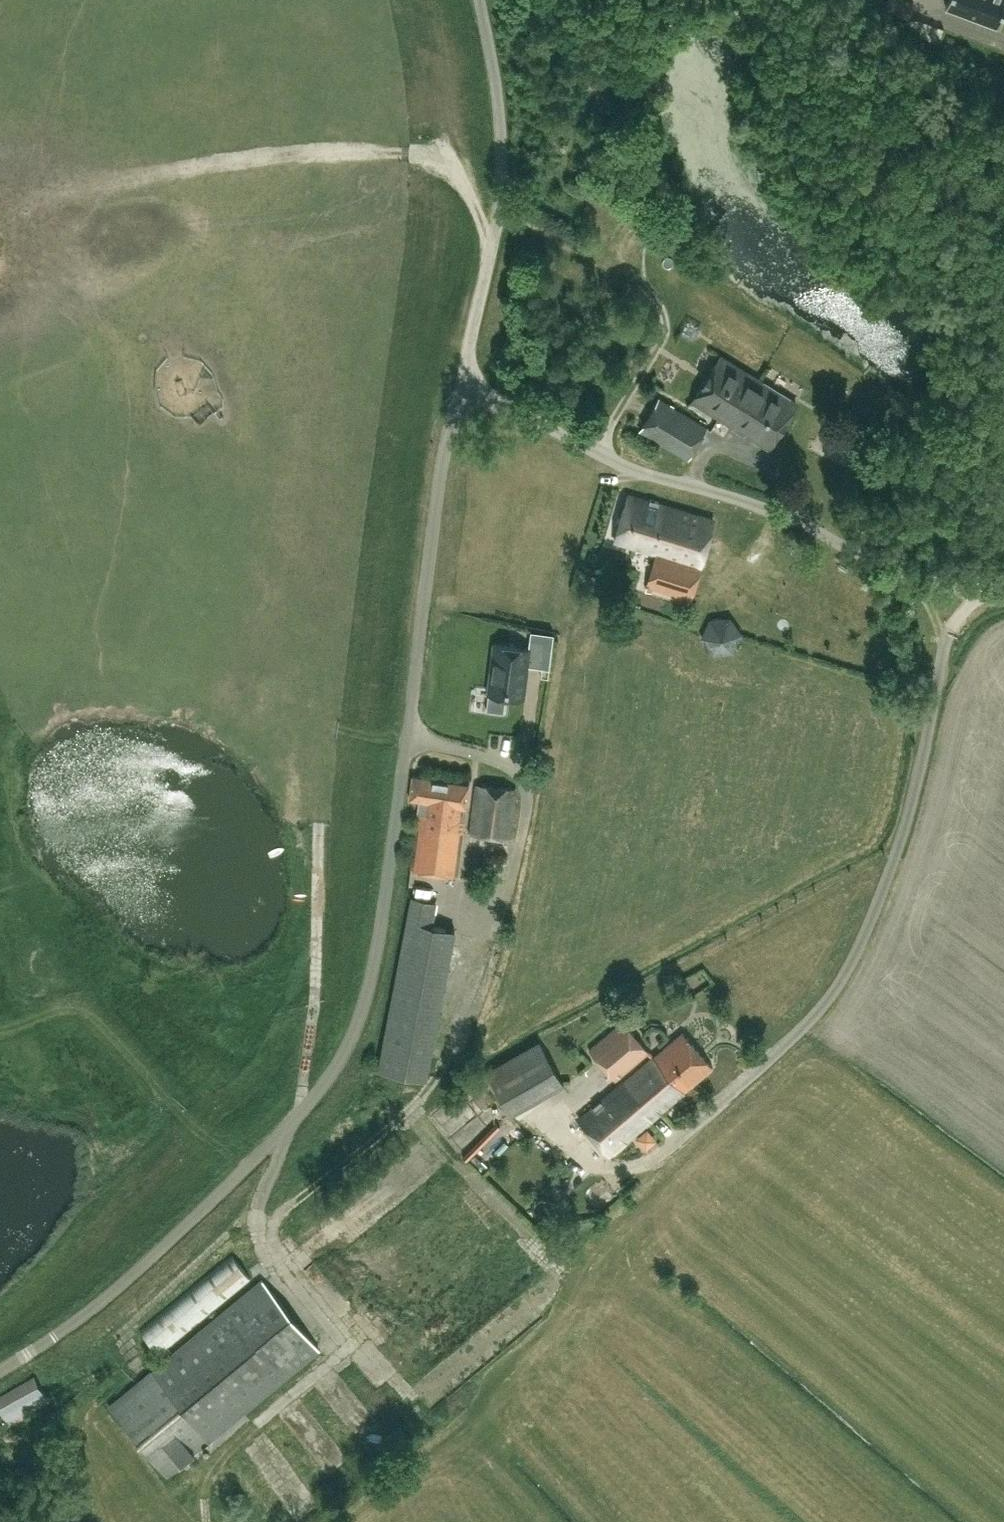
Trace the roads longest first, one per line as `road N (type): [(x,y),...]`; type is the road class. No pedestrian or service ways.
road 1 (unclassified): [(0,1370),(104,1299),(262,1151),(328,1080),(358,1023),(378,943),(439,475),(503,200),(501,129),(479,0)]
road 2 (track): [(0,187),(404,154),(457,178),(492,249)]
road 3 (track): [(318,819),(303,1109)]

